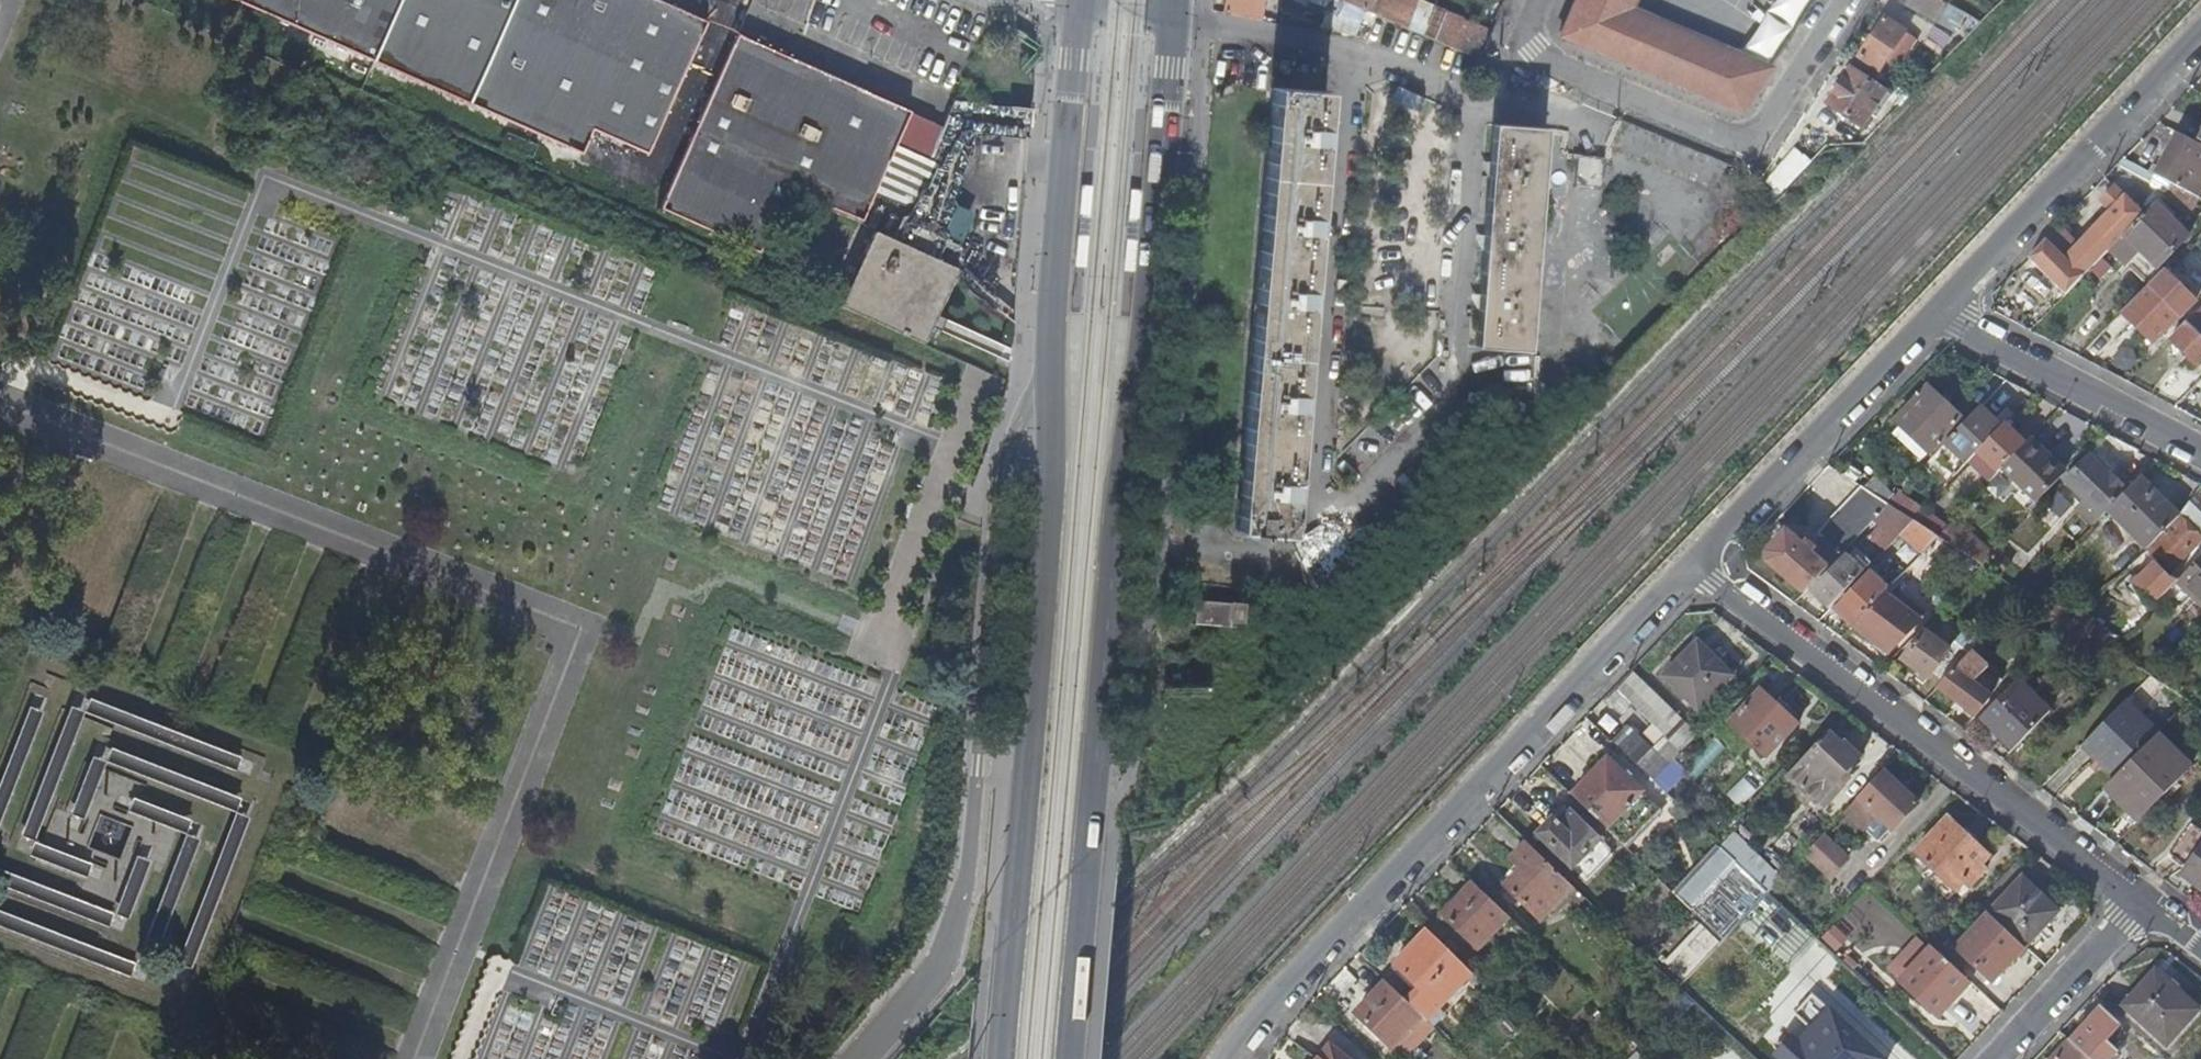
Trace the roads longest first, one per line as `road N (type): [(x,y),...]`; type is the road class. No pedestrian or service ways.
road 1 (primary): [(1069,1058),(1119,495),(1149,313),(1172,0)]
road 2 (unclassified): [(1050,362),(1002,479),(961,904),(938,967),(861,1058)]
road 3 (primary): [(1050,362),(1051,480),(1001,1058)]
road 4 (residential): [(1237,1058),(1278,991),(1696,561)]
road 5 (residential): [(1696,561),(2140,894)]
road 6 (residential): [(1847,0),(1751,146),(1548,64),(1532,48)]
road 7 (residential): [(2200,31),(1930,311)]
road 8 (primary): [(1081,0),(1050,362)]
road 9 (residential): [(1930,311),(1696,561)]
road 10 (residential): [(2200,454),(1930,311)]
road 11 (residential): [(2140,894),(1990,1058)]

